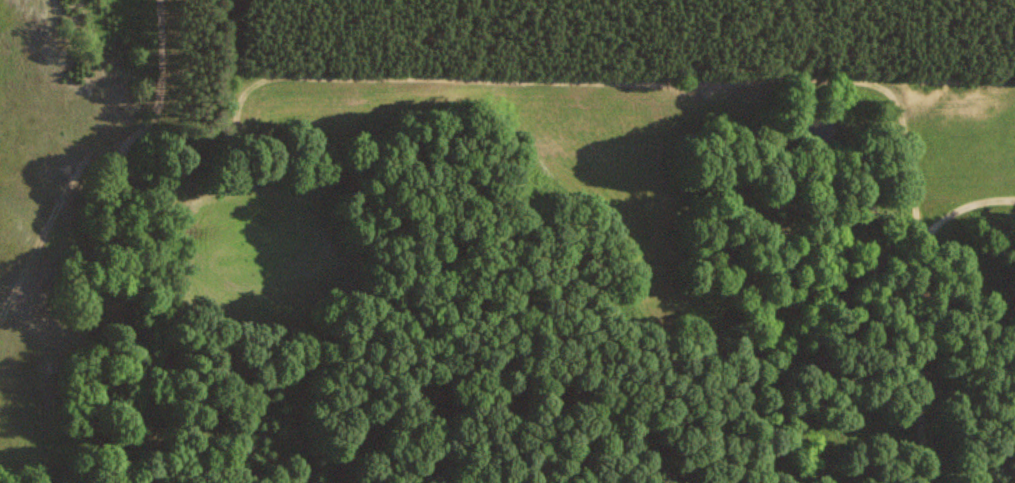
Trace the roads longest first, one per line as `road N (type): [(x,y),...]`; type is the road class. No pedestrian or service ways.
road 1 (track): [(160,0),(159,106),(121,150),(134,172),(189,167),(232,145),(241,92),(257,81),(852,80),(878,85),(893,99),(922,242)]
road 2 (track): [(0,321),(72,179),(91,159),(121,150)]
road 3 (track): [(1014,200),(958,210),(922,242),(919,330)]

